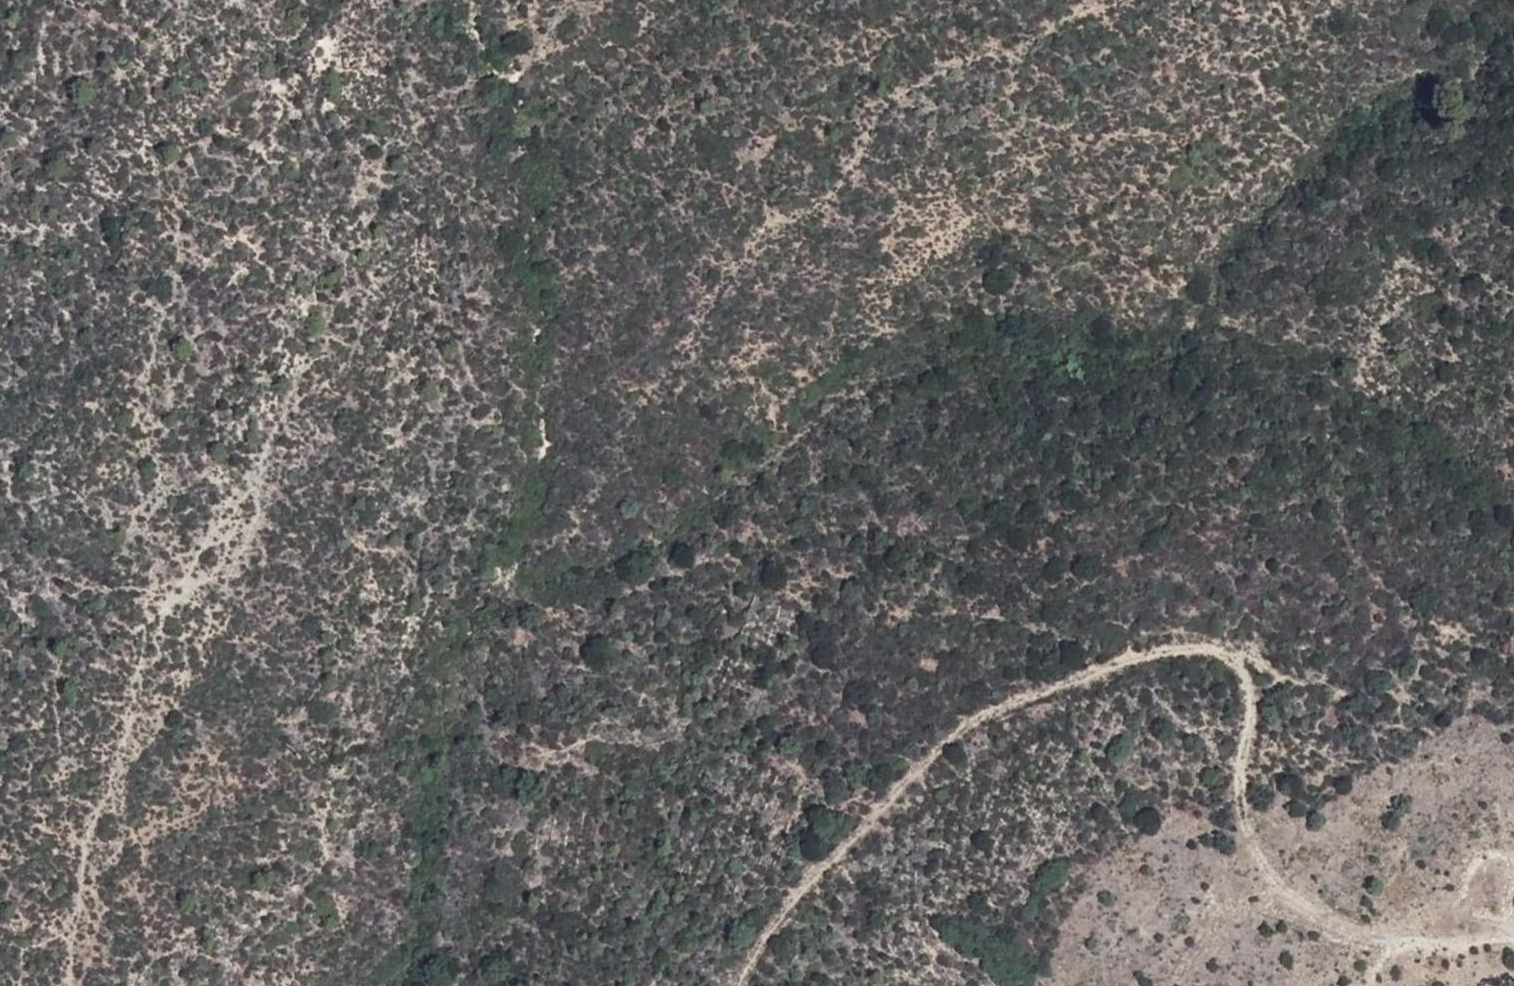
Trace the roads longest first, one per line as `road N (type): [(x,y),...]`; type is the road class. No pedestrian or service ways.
road 1 (track): [(740,985),(831,852),(902,780),(1006,696),(1179,651),(1232,658),(1257,698),(1243,848),(1291,899),(1373,935),(1469,949),(1513,946)]

